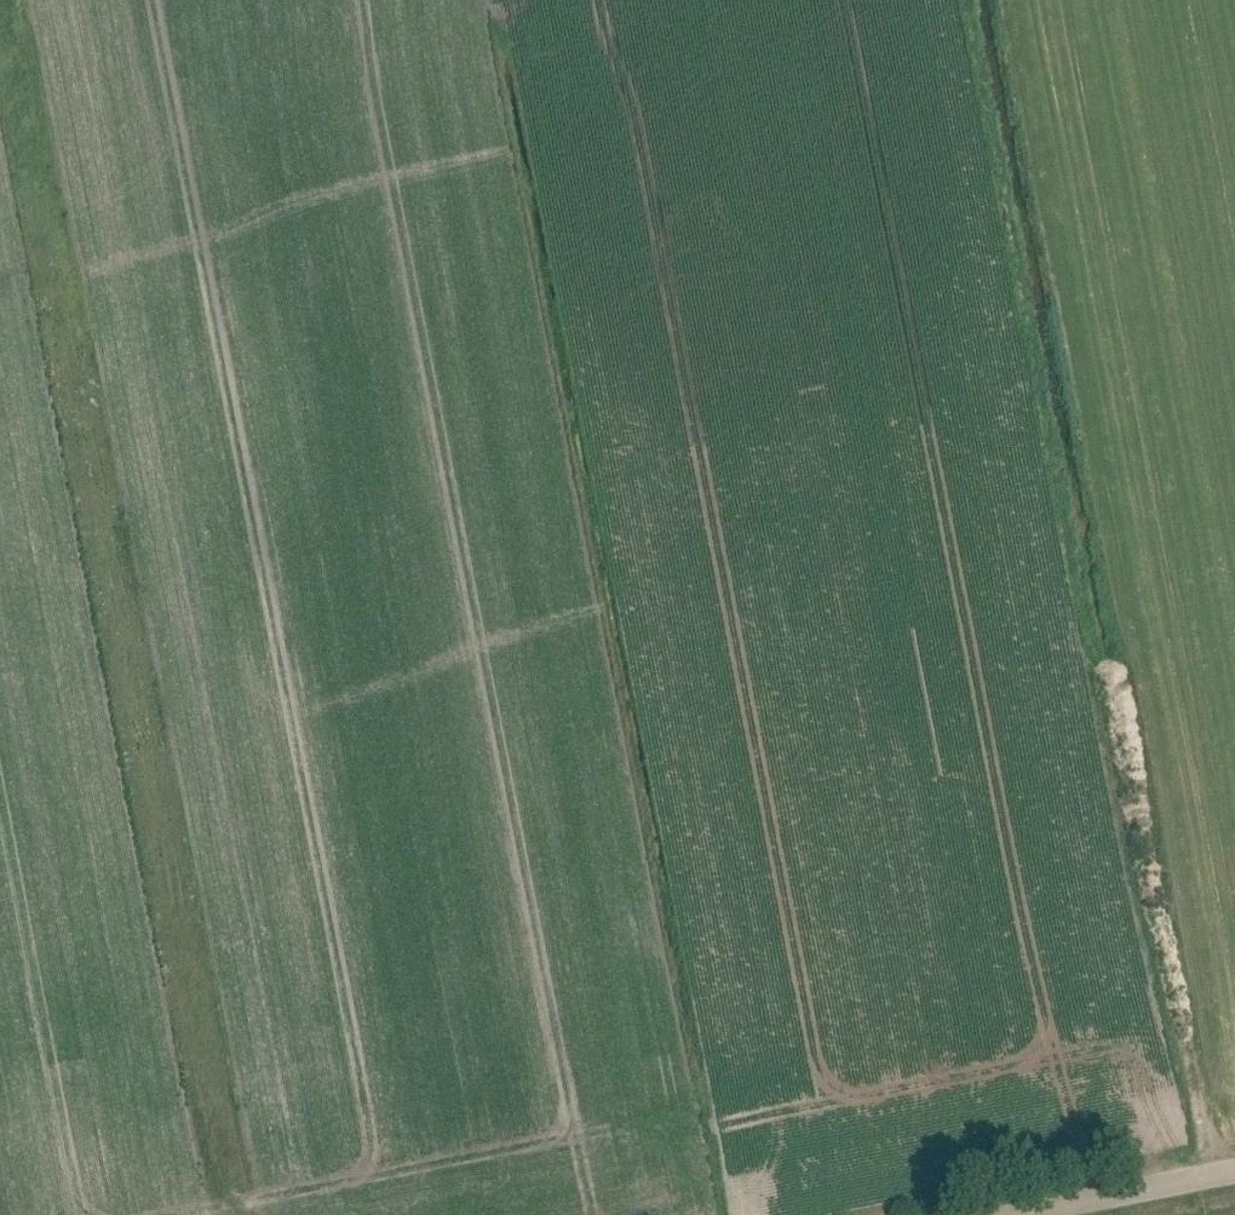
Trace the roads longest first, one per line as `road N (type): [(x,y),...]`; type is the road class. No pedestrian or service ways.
road 1 (unclassified): [(1011,1214),(1234,1172)]

